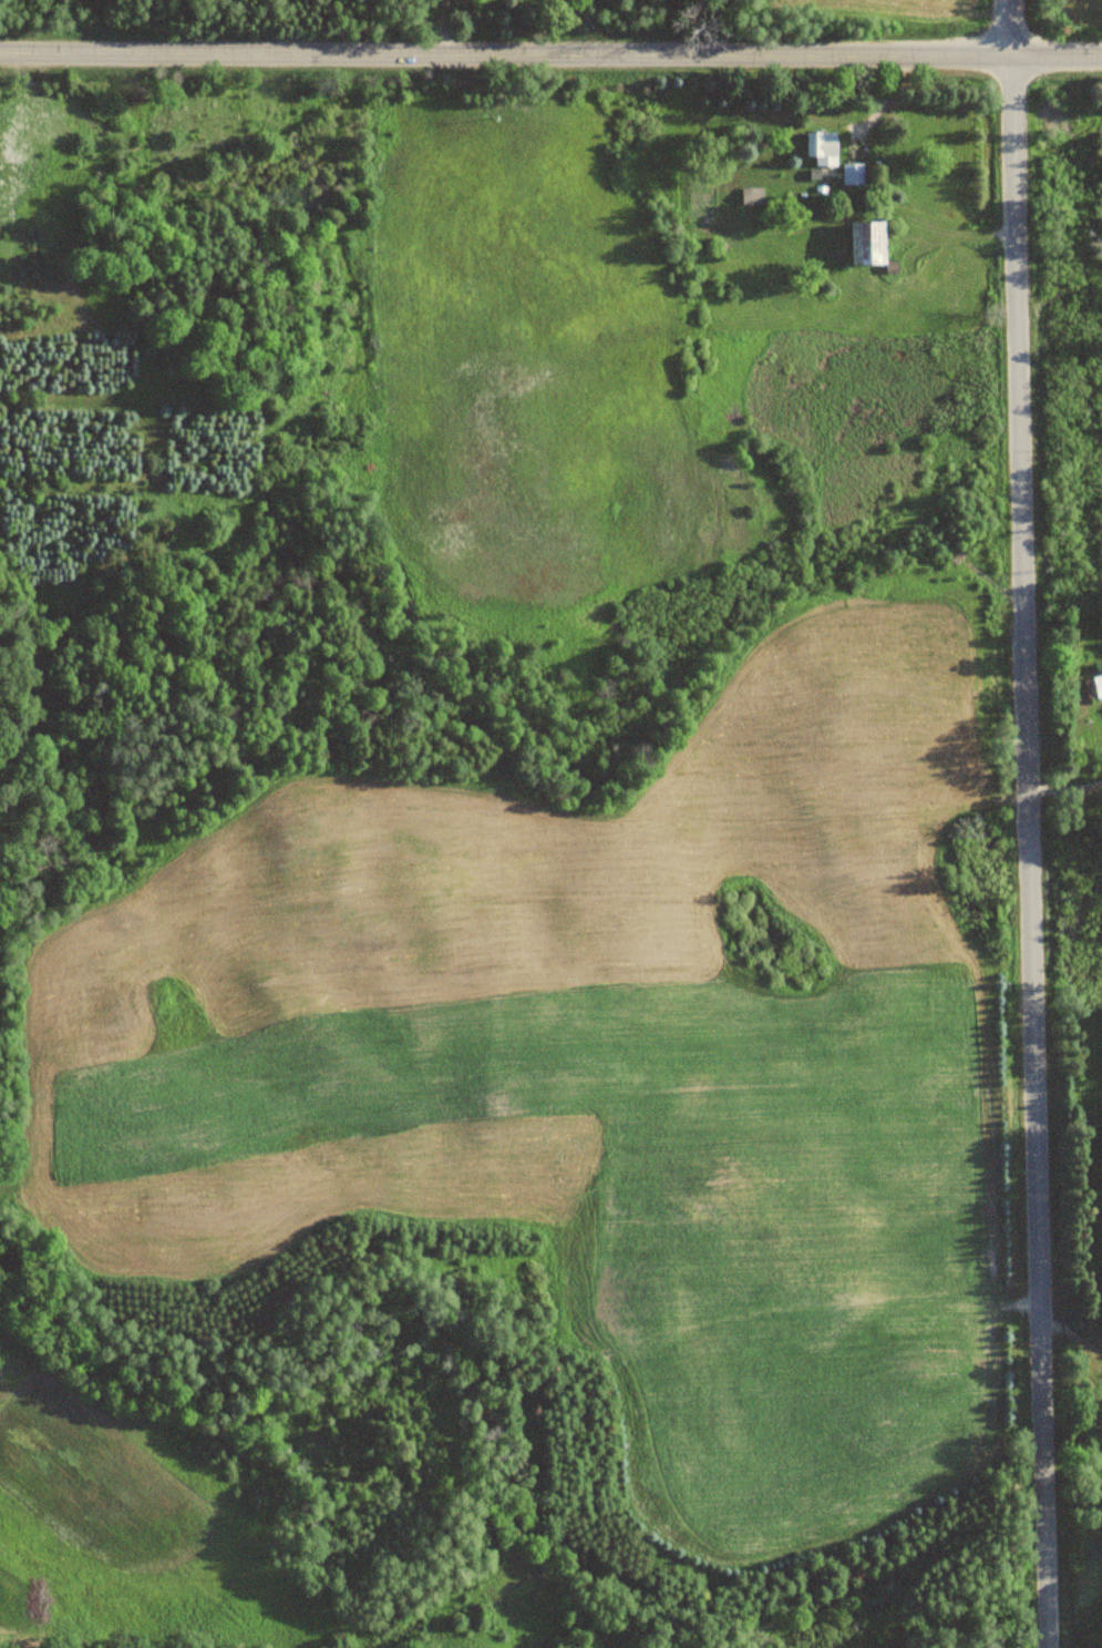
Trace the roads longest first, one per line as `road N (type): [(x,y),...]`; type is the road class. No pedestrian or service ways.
road 1 (residential): [(1051,1647),(1009,0)]
road 2 (tertiary): [(0,53),(1101,56)]

